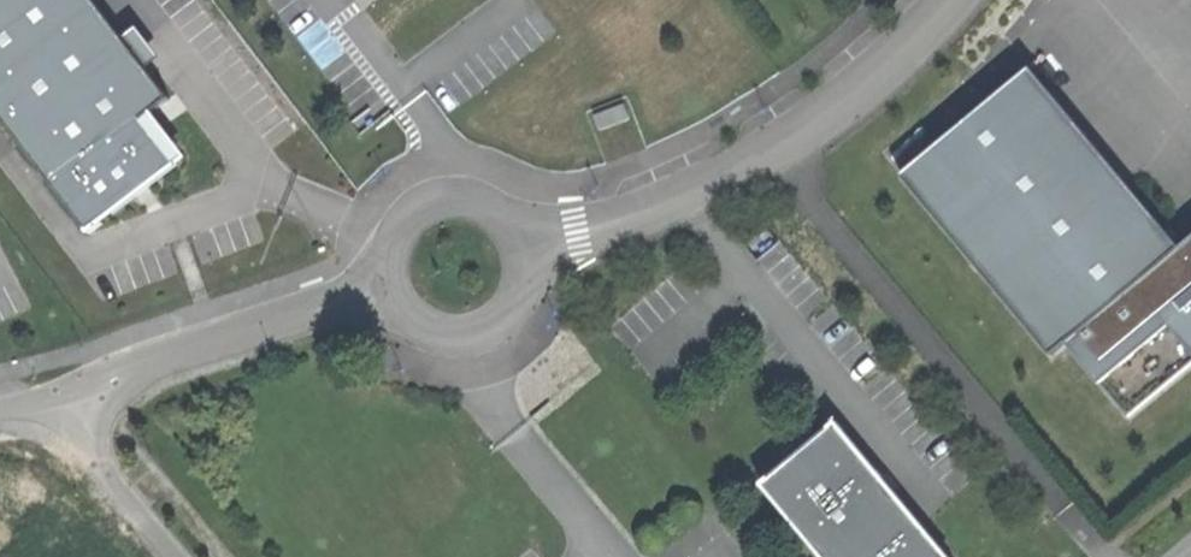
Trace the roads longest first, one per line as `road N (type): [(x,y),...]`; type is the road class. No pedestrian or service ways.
road 1 (unclassified): [(772,153),(1103,556)]
road 2 (unclassified): [(371,287),(38,390)]
road 3 (unclassified): [(371,287),(397,336),(449,359),(478,356),(525,322),(537,295),(531,237)]
road 4 (unclassified): [(772,153),(685,194),(531,237)]
road 5 (unclassified): [(531,237),(517,217),(477,193),(425,195),(382,232),(371,287)]
road 6 (unclassified): [(944,0),(867,80),(772,153)]
road 7 (unclassified): [(166,556),(38,390)]

